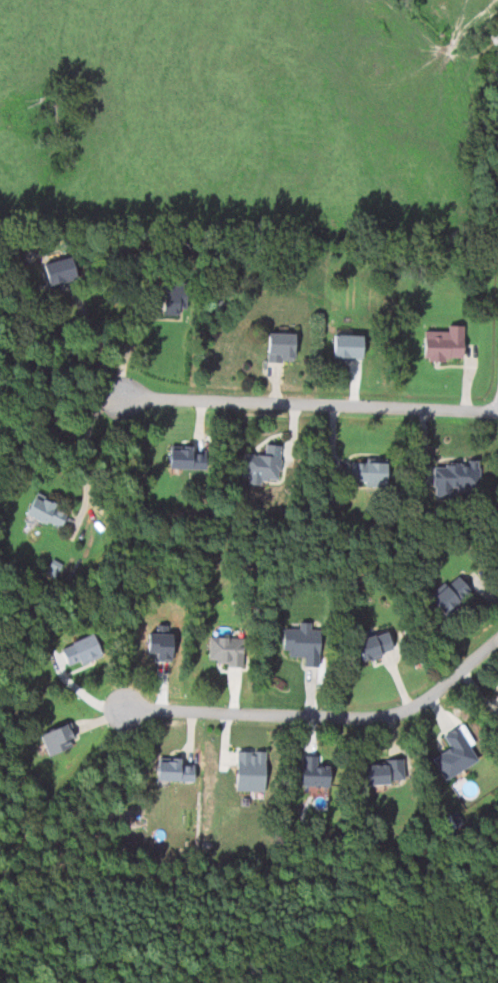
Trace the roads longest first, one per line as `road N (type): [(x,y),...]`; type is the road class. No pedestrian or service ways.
road 1 (residential): [(128,708),(387,716),(423,701),(497,636)]
road 2 (residential): [(497,409),(120,396)]

